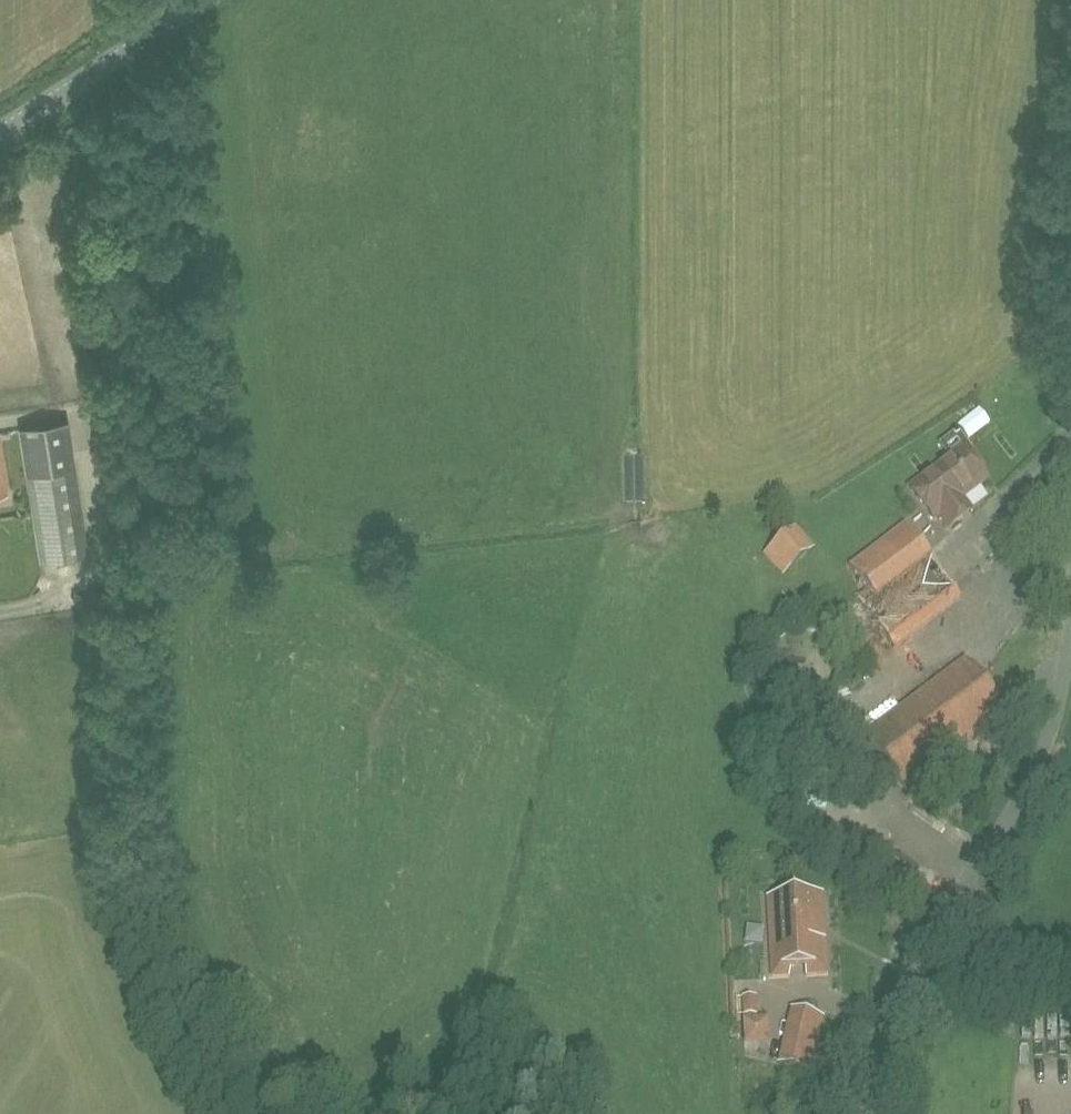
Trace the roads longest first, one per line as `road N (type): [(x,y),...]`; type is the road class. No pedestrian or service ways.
road 1 (unclassified): [(871,1113),(906,983),(989,856),(1070,693)]
road 2 (tertiary): [(0,137),(208,0)]

